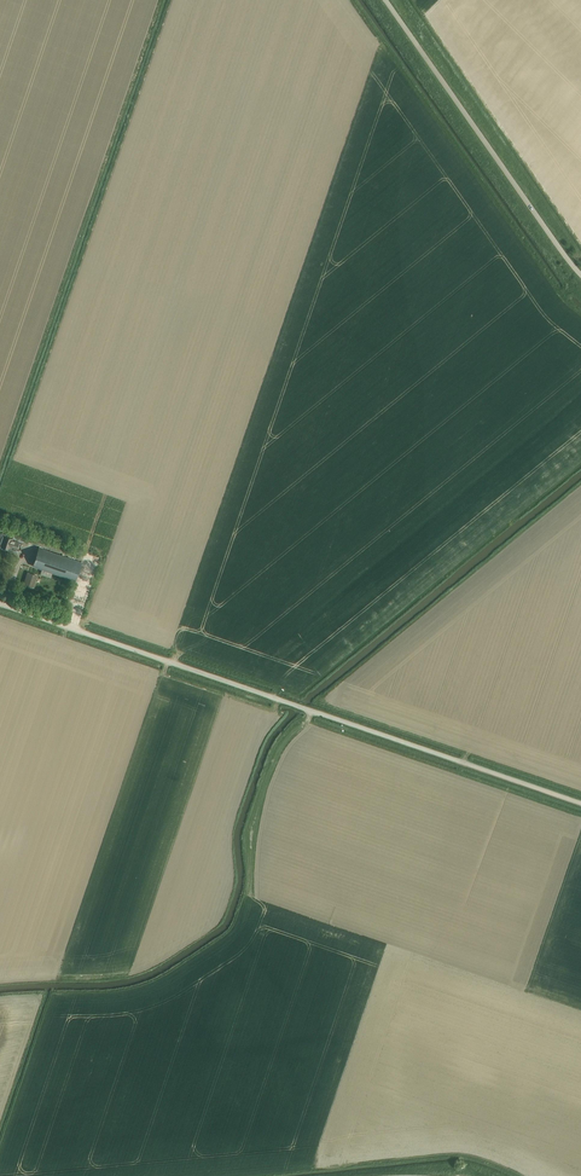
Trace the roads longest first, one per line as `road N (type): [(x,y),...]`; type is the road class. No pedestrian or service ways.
road 1 (unclassified): [(580,803),(0,604)]
road 2 (unclassified): [(580,275),(385,0)]

